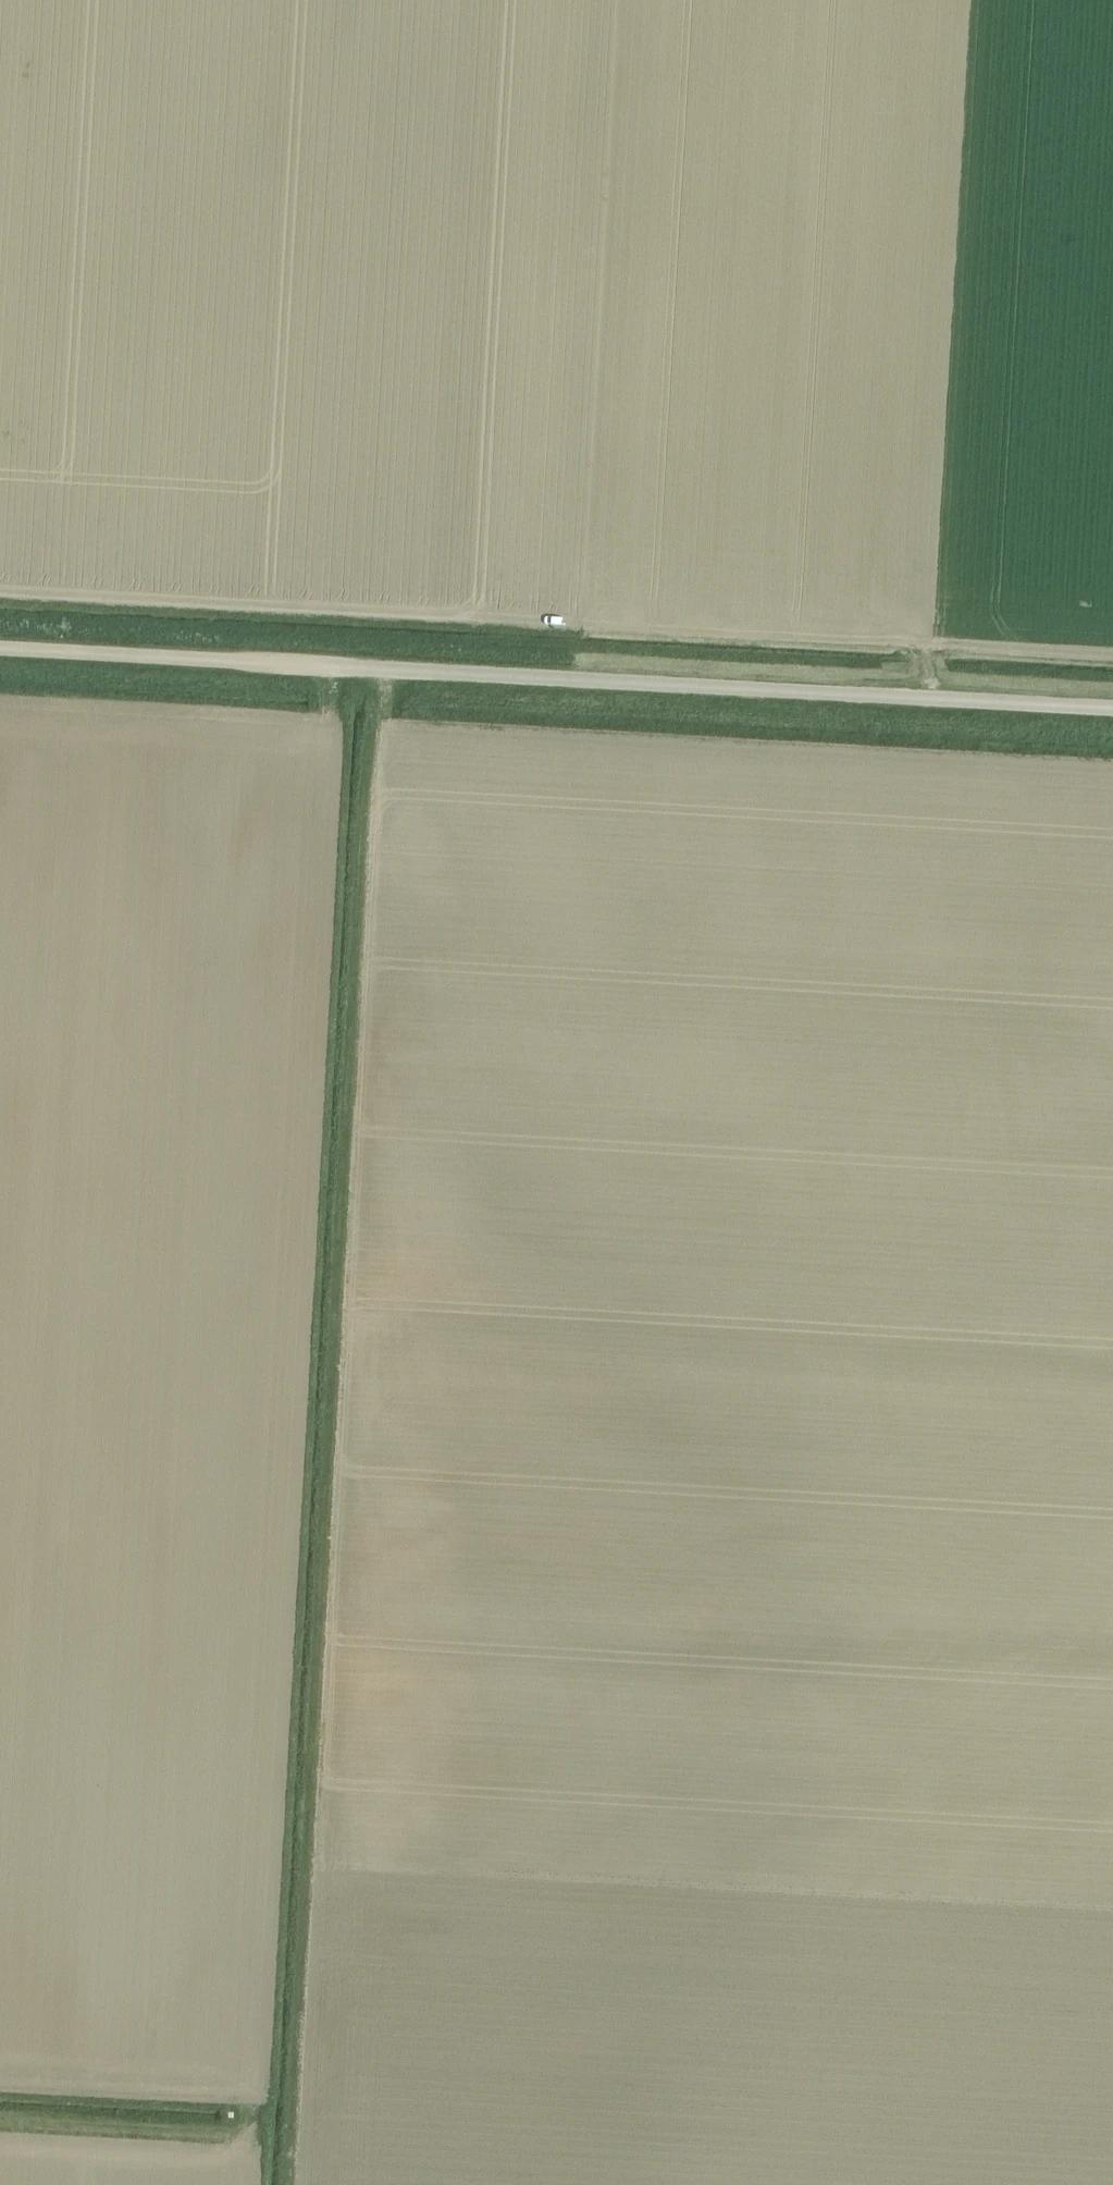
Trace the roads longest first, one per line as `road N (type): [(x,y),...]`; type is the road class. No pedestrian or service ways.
road 1 (unclassified): [(1112,721),(0,643)]

